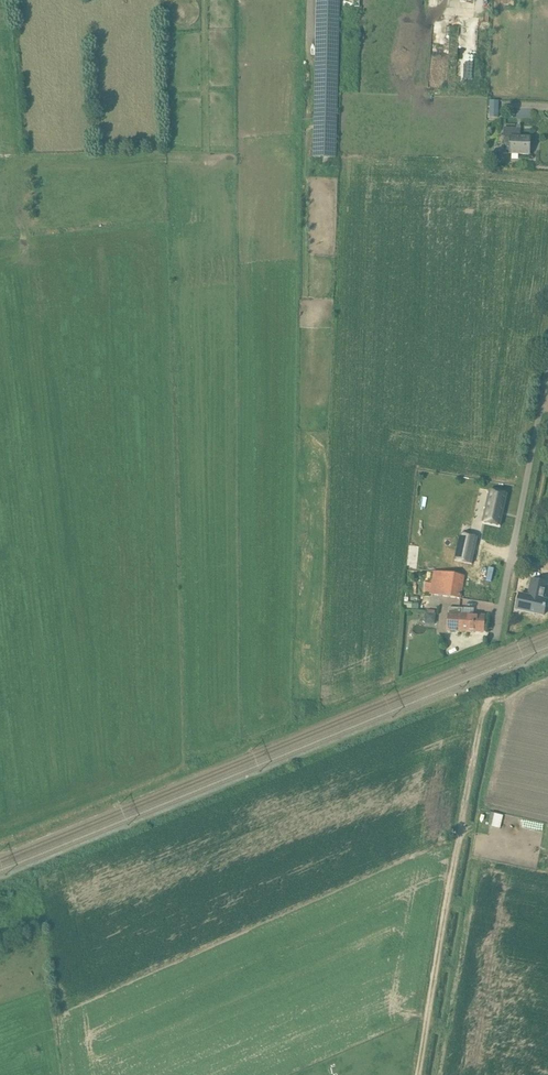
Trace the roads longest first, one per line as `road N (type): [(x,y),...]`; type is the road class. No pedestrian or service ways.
road 1 (track): [(418,1074),(485,707),(507,698)]
road 2 (residential): [(502,630),(547,397)]

